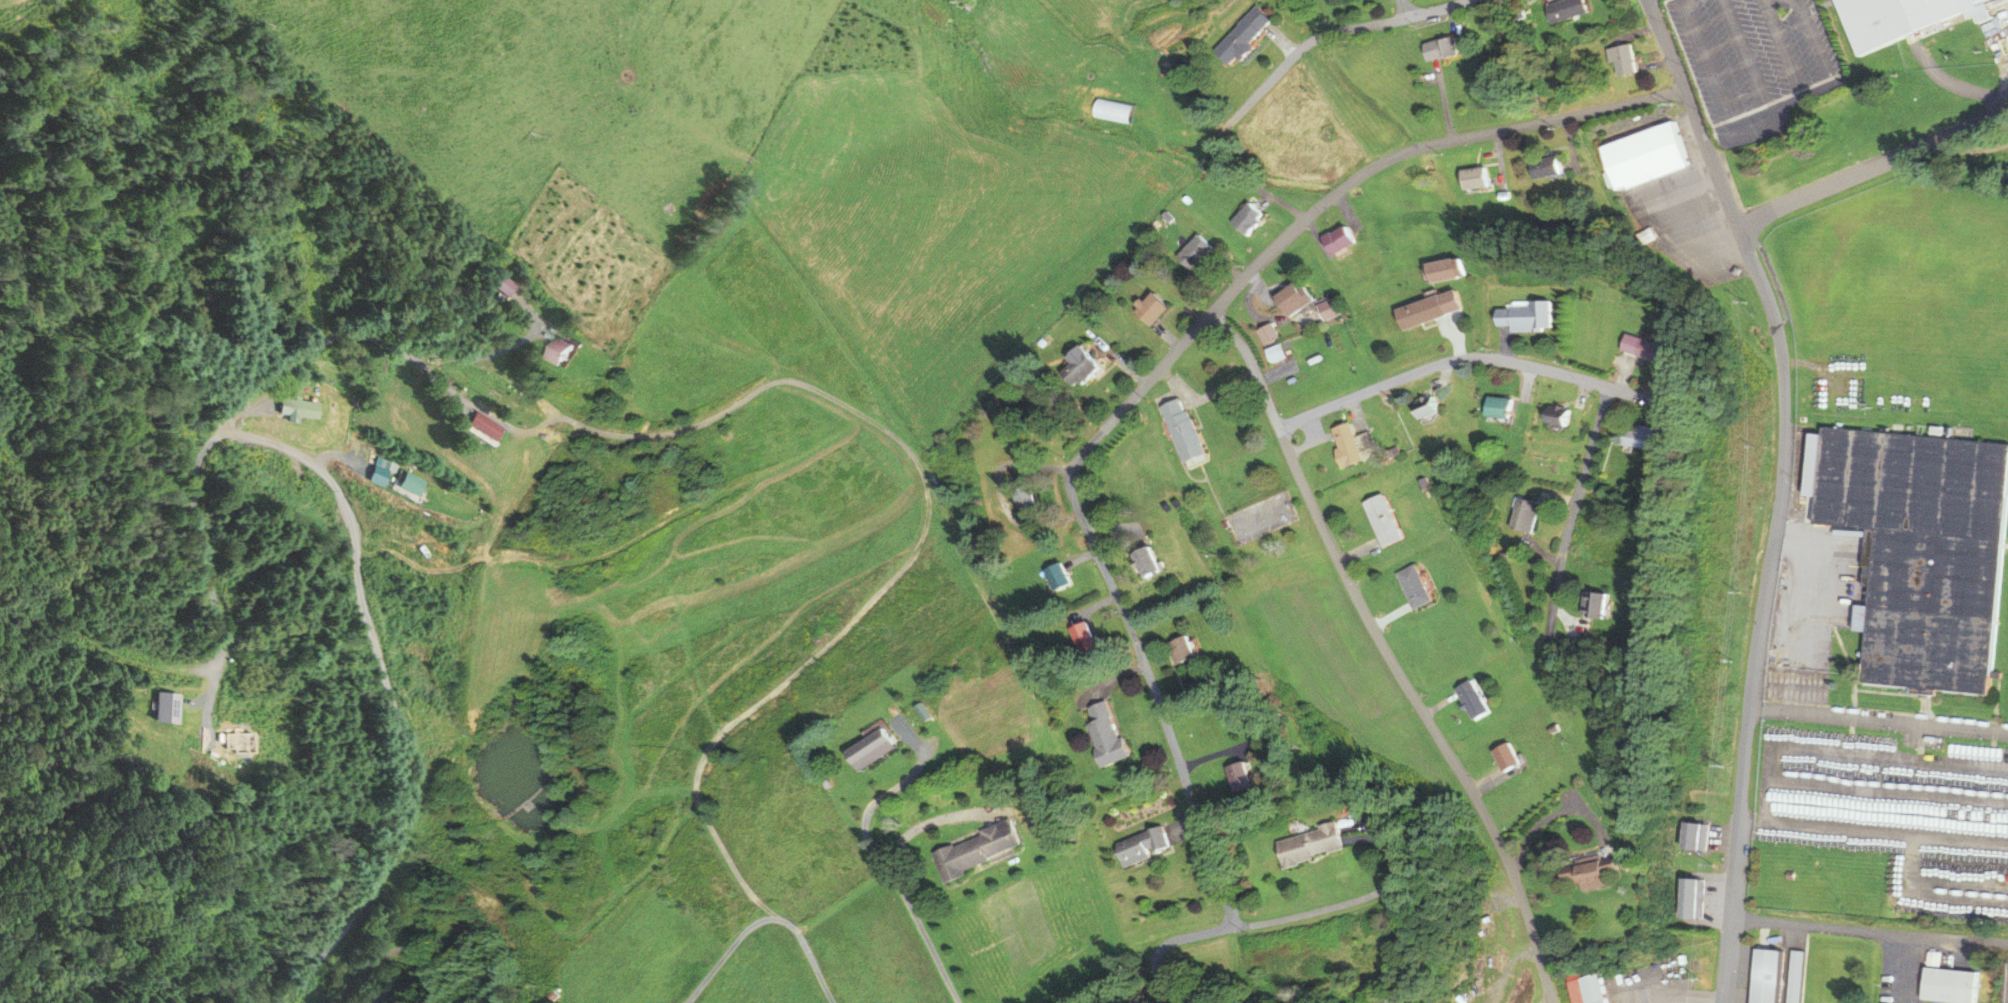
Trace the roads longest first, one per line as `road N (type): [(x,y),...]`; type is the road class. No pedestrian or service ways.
road 1 (residential): [(687,786),(720,735),(820,652),(940,527),(941,492),(903,440),(844,399),(780,369),(740,401),(684,428),(643,435),(600,428),(513,380),(473,324),(403,283),(341,228),(309,218),(177,208)]
road 2 (residential): [(1724,1002),(1759,626),(1778,512),(1782,356),(1768,294),(1645,0)]
road 3 (residential): [(275,1002),(360,911),(401,824),(406,778),(359,597),(346,508),(305,461),(232,431),(220,413),(245,385),(348,332),(405,350),(494,359)]
road 4 (residential): [(1210,311),(1118,407),(1066,480),(1148,672),(1230,916),(1217,931),(1153,952),(1151,968),(1170,1002)]
road 5 (residential): [(1551,1002),(1491,830),(1387,660),(1249,368),(1210,311)]
road 6 (residential): [(466,741),(438,695),(460,624),(494,570),(510,561),(611,554),(804,461),(869,414)]
road 7 (residential): [(989,4),(1103,108),(1213,137),(1321,35),(1465,0)]
road 8 (residential): [(1210,311),(1330,197),(1399,153),(1681,86)]
road 9 (residential): [(1273,423),(1460,357),(1549,369),(1660,402)]
road 10 (residential): [(778,688),(960,1002)]
road 11 (residential): [(270,89),(314,99),(361,139),(414,258),(449,286),(473,324)]
road 12 (residential): [(839,1002),(755,907),(664,747)]
road 13 (residential): [(687,786),(626,907),(598,933),(576,936),(541,906),(531,887),(534,844)]
road 14 (residential): [(1743,240),(2007,109)]
road 15 (residential): [(1609,386),(1564,544),(1548,636)]
road 16 (residential): [(2007,728),(1751,703)]
road 17 (residential): [(1217,931),(1424,885)]

